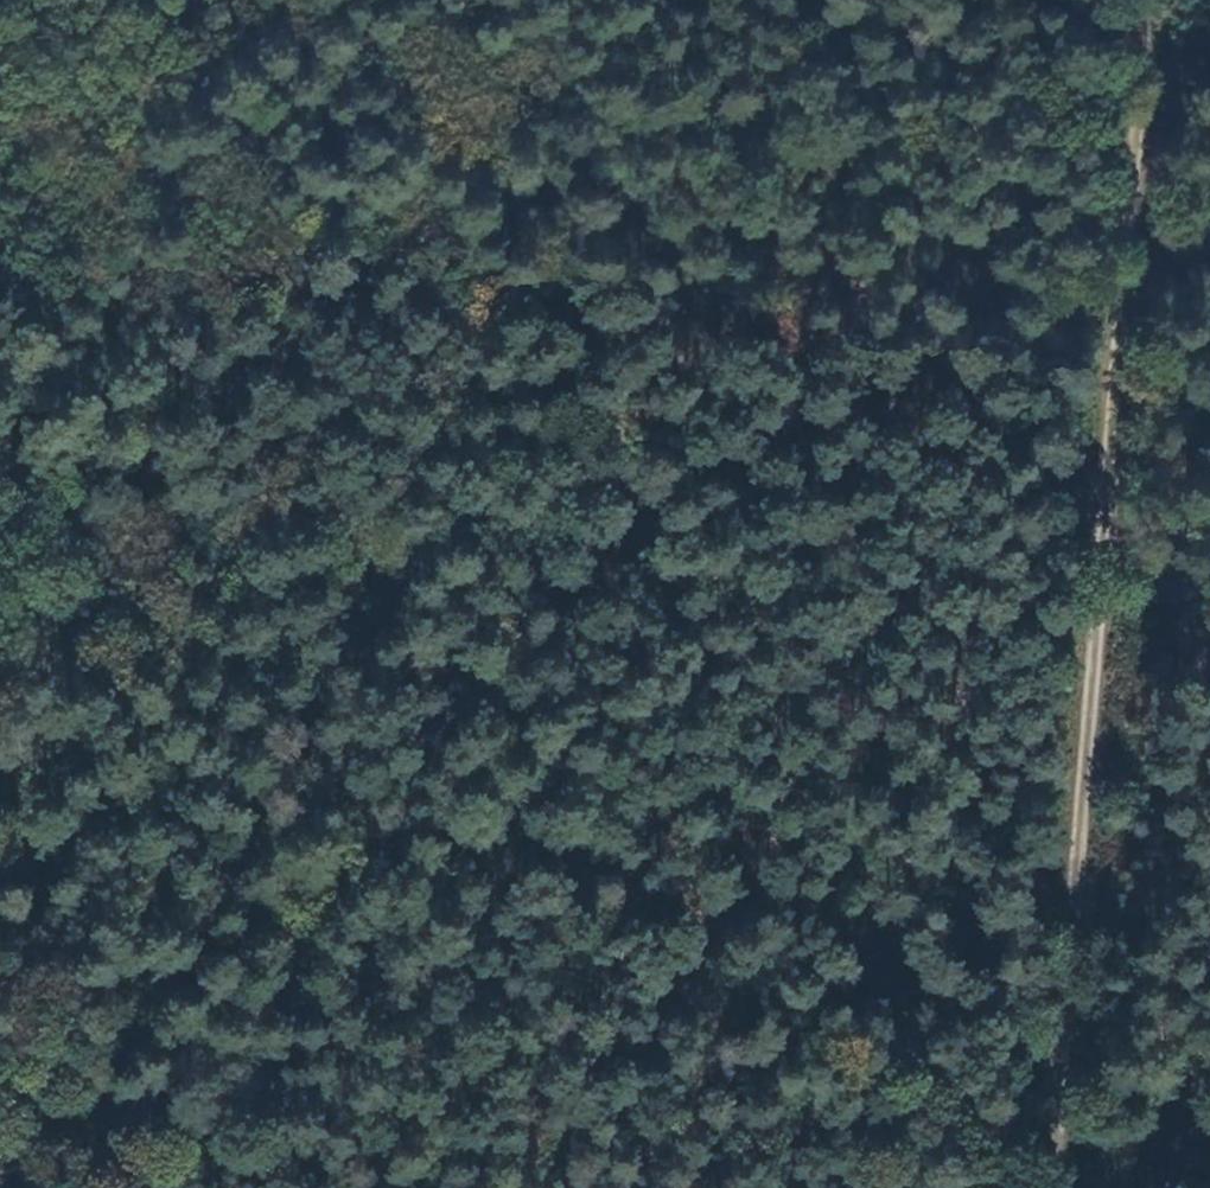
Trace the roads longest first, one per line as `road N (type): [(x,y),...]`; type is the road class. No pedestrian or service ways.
road 1 (track): [(1134,0),(1049,1187)]

